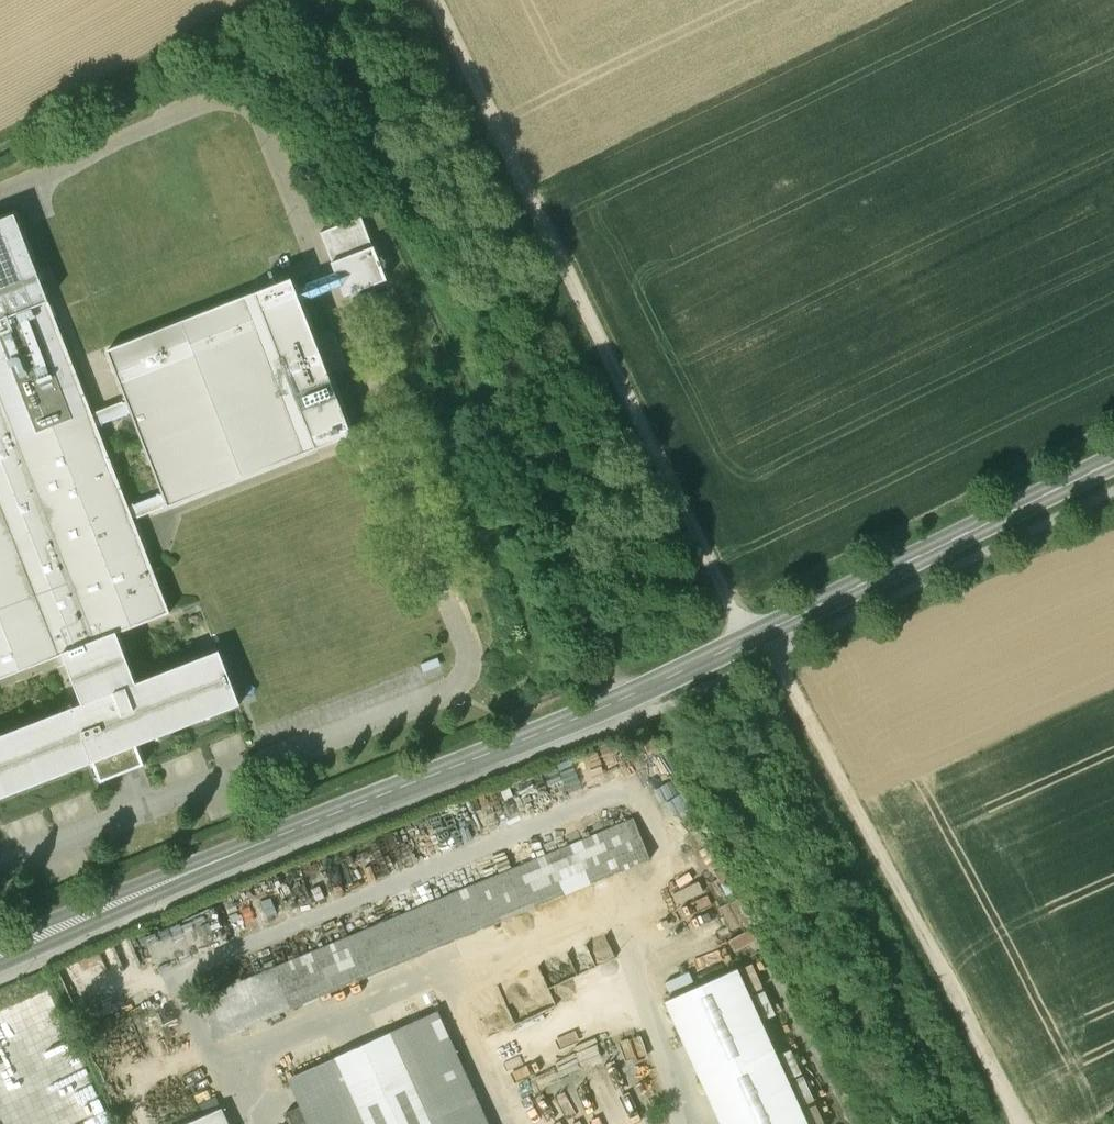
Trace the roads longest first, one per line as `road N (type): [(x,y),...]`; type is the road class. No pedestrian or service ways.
road 1 (tertiary): [(0,954),(626,697),(1113,460)]
road 2 (track): [(746,640),(446,0)]
road 3 (track): [(765,630),(1021,1123)]
road 4 (track): [(244,0),(0,135)]

